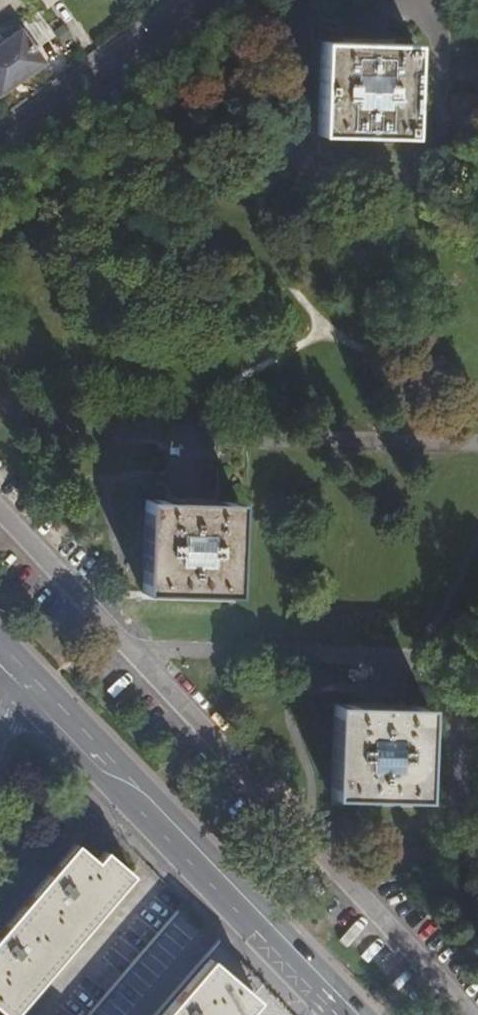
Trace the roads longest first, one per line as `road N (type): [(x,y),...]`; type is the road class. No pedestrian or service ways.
road 1 (tertiary): [(343,1014),(18,675)]
road 2 (residential): [(0,148),(206,0)]

